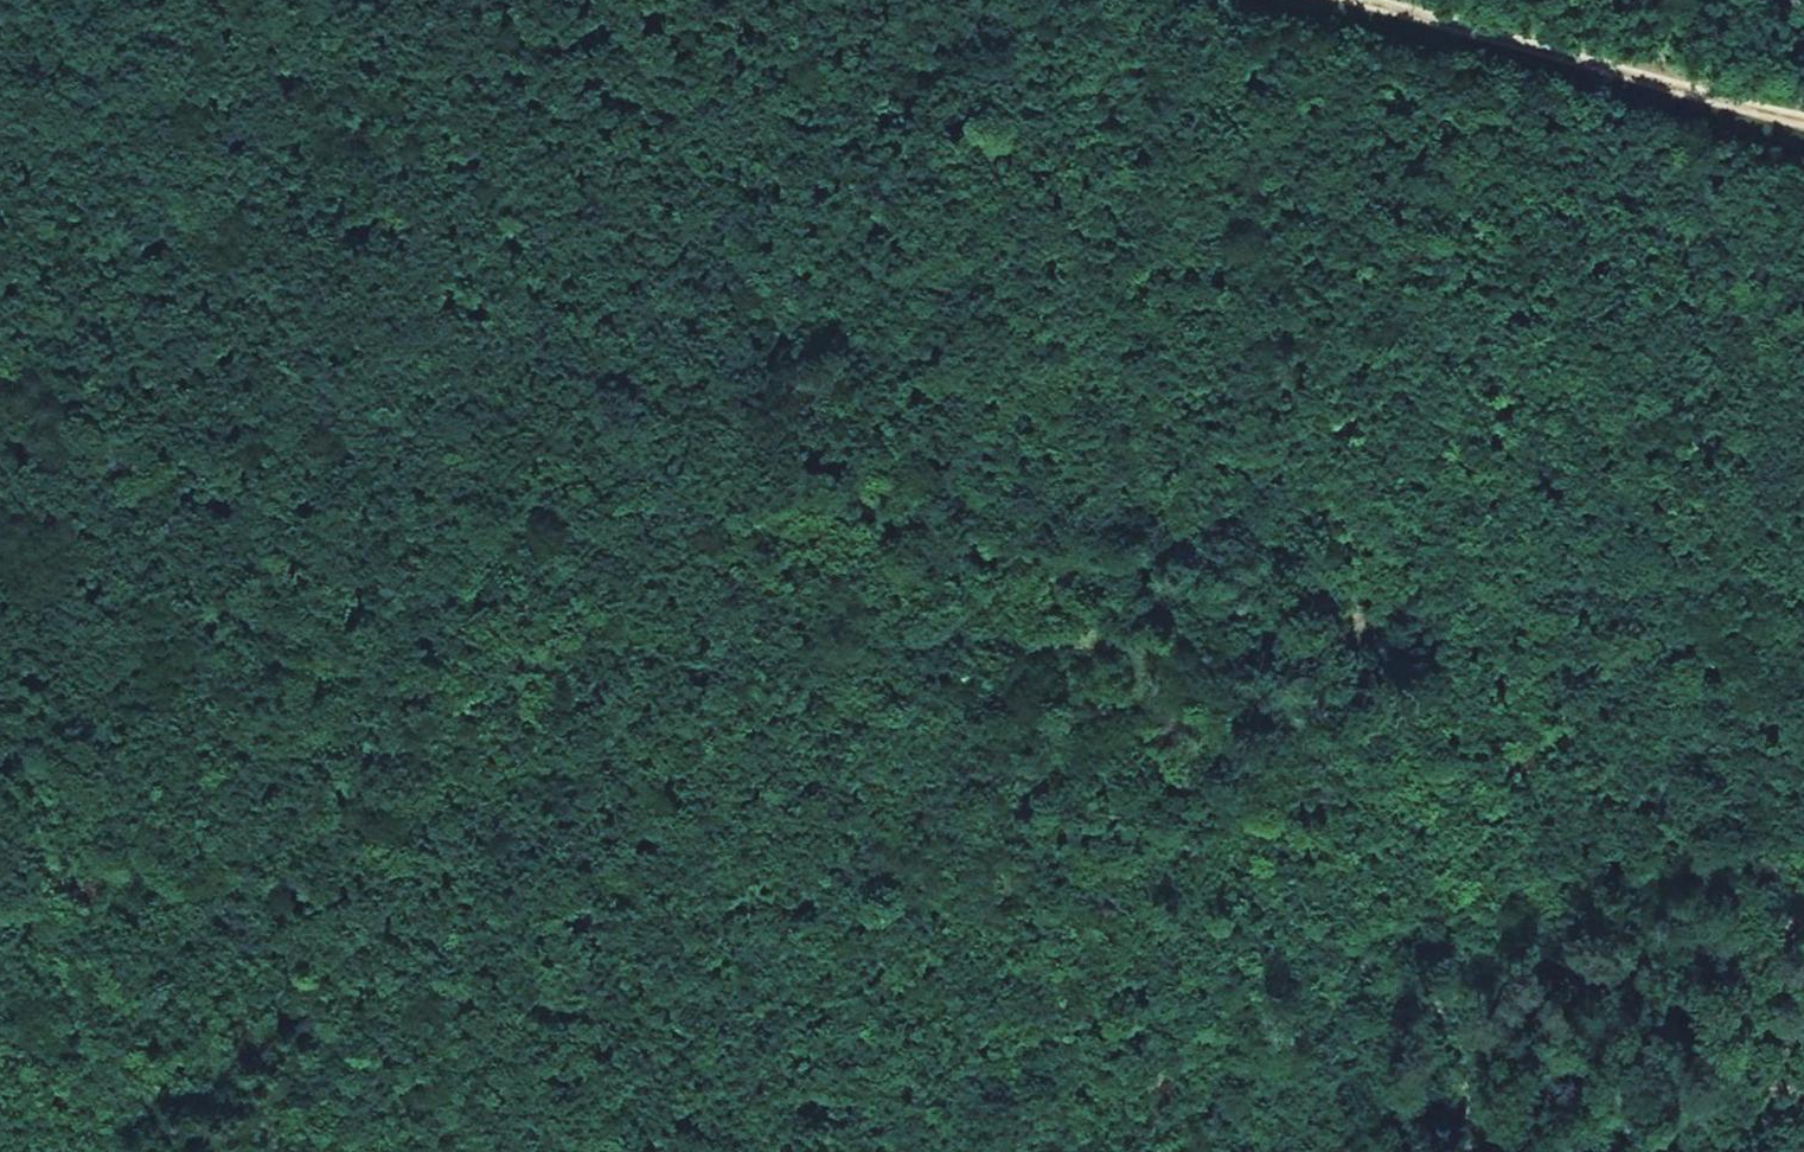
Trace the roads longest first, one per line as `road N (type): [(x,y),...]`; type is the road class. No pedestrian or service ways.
road 1 (track): [(1803,131),(1328,0)]

